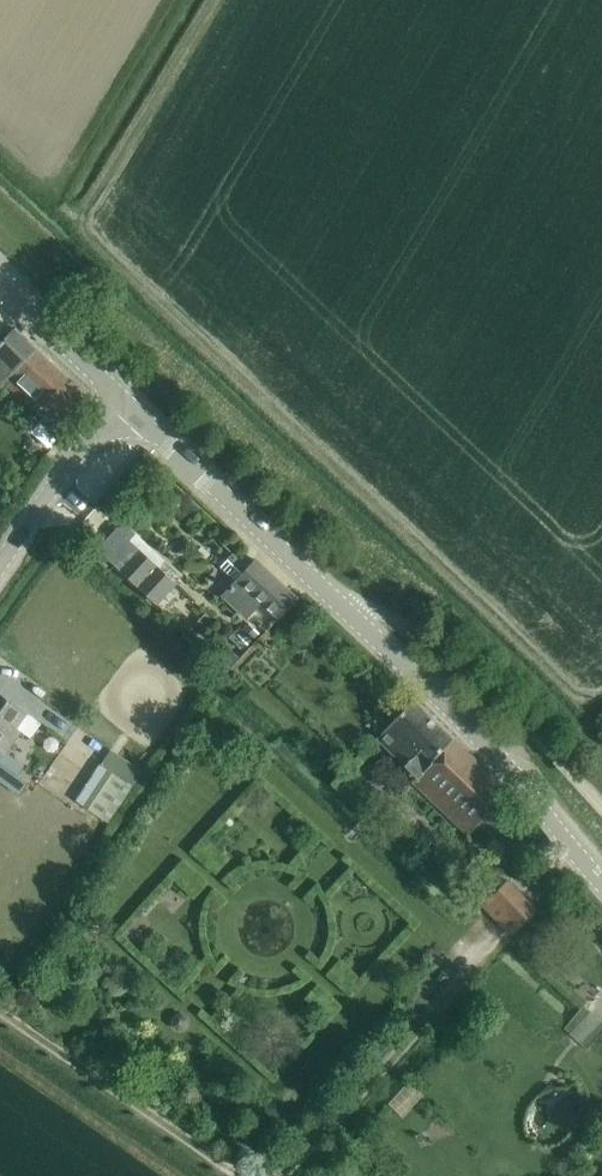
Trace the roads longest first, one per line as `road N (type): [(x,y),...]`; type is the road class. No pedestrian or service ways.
road 1 (tertiary): [(601,877),(463,721),(337,602)]
road 2 (unclassified): [(601,804),(416,630),(374,607),(337,602)]
road 3 (tertiary): [(337,602),(131,408)]
road 4 (tertiary): [(0,575),(78,456),(131,408)]
road 5 (tertiary): [(131,408),(0,286)]

